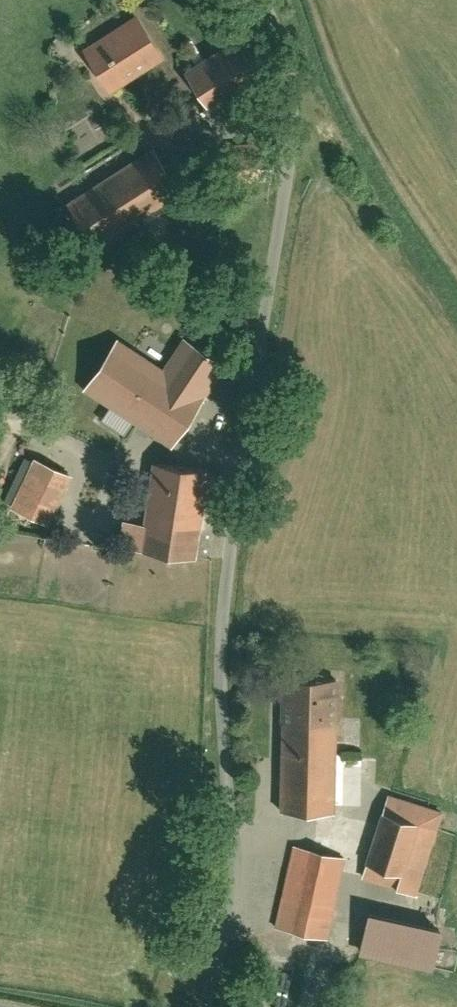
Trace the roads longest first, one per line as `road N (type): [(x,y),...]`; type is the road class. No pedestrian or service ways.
road 1 (unclassified): [(263,0),(278,46),(289,128),(225,564),(219,648),(232,883),(221,956),(203,1006)]

